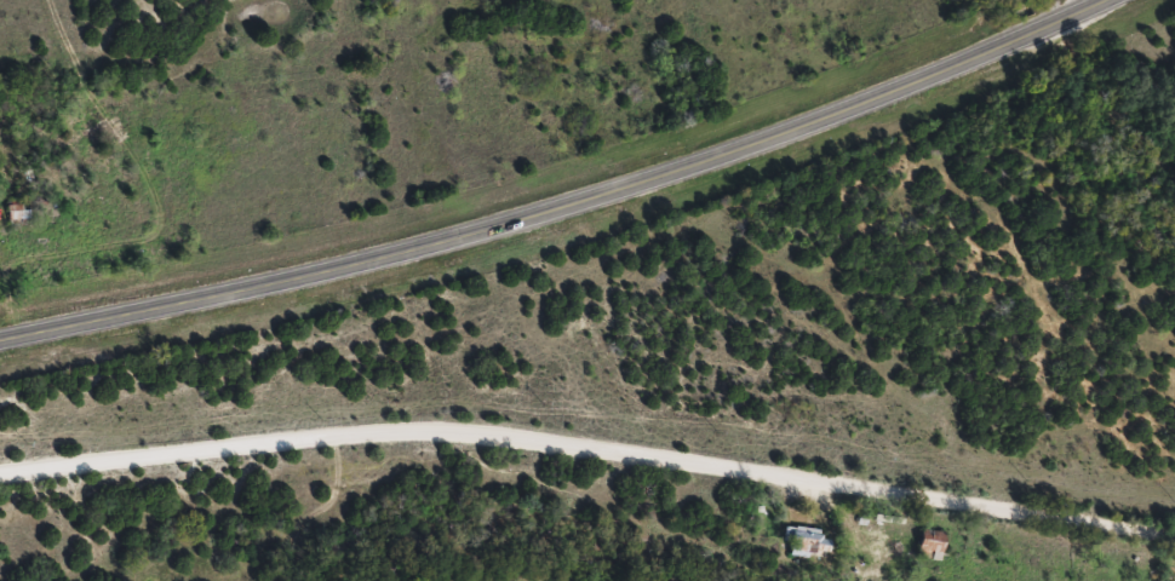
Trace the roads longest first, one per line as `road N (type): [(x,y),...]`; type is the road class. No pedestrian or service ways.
road 1 (residential): [(1174,545),(533,448),(440,442),(379,441),(0,478)]
road 2 (primary): [(0,337),(471,236),(827,116),(1099,0)]

